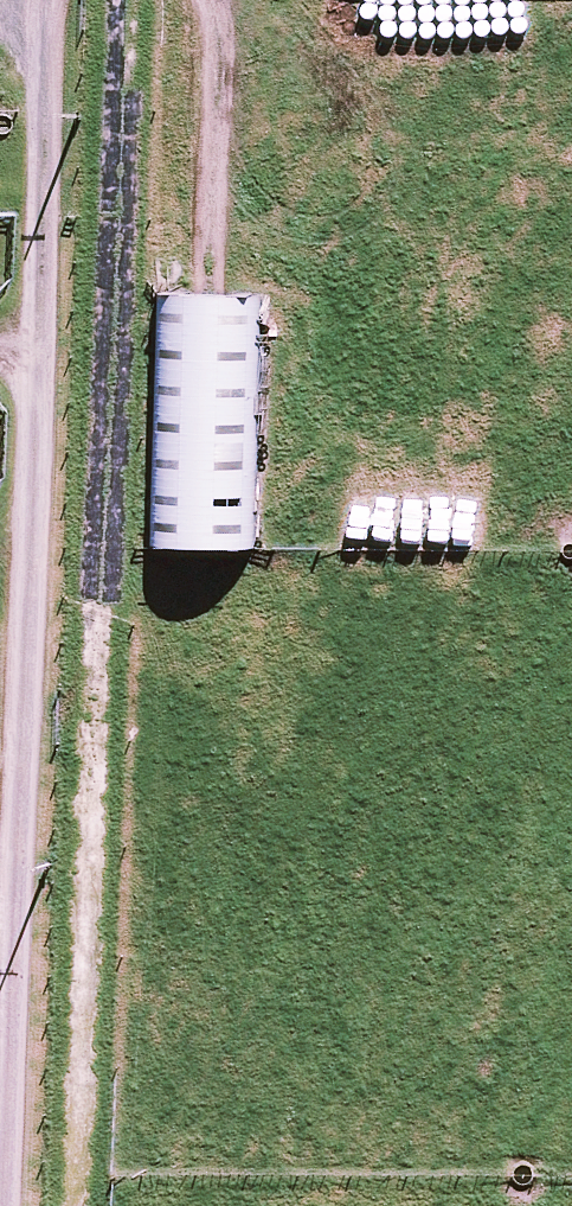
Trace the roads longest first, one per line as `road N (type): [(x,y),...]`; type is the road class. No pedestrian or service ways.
road 1 (track): [(64,0),(14,1205)]
road 2 (track): [(81,1205),(123,0)]

